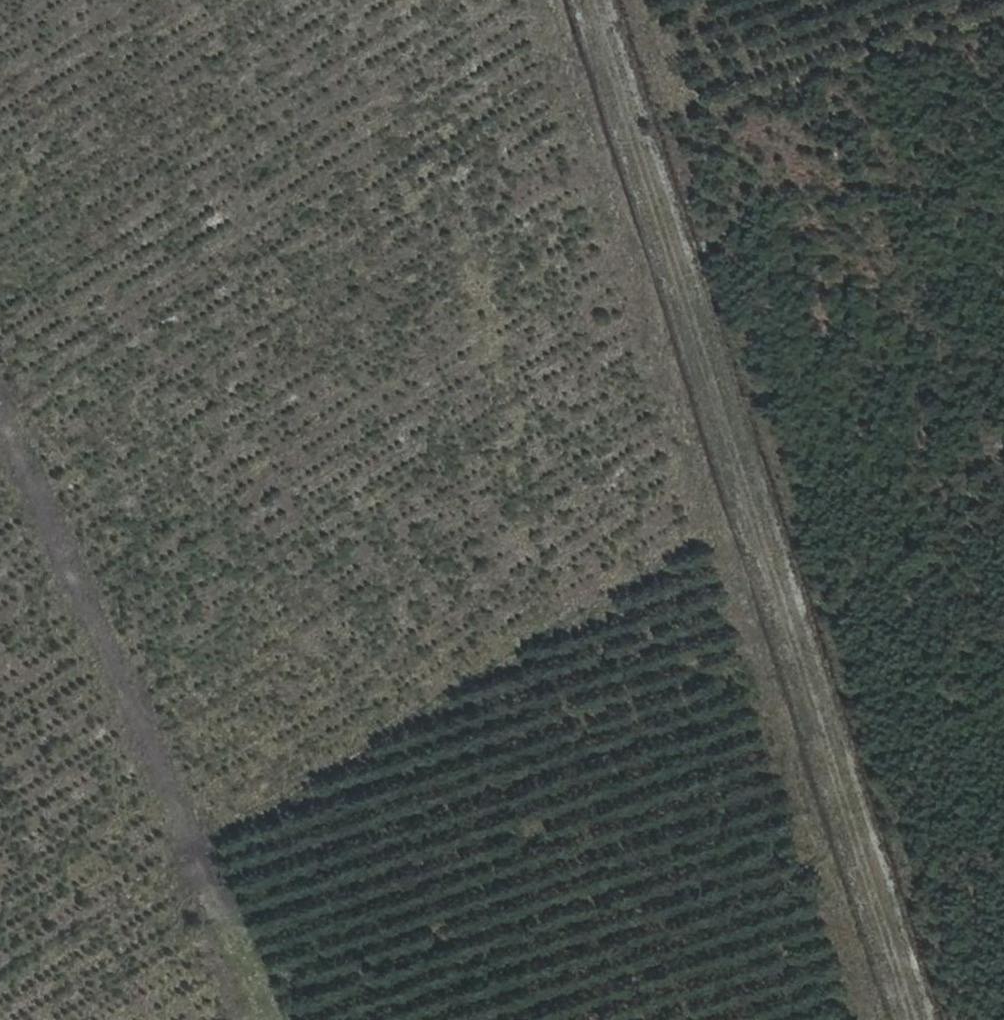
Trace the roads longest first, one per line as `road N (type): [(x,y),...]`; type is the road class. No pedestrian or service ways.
road 1 (track): [(898,1019),(578,0)]
road 2 (track): [(268,1019),(0,401)]

